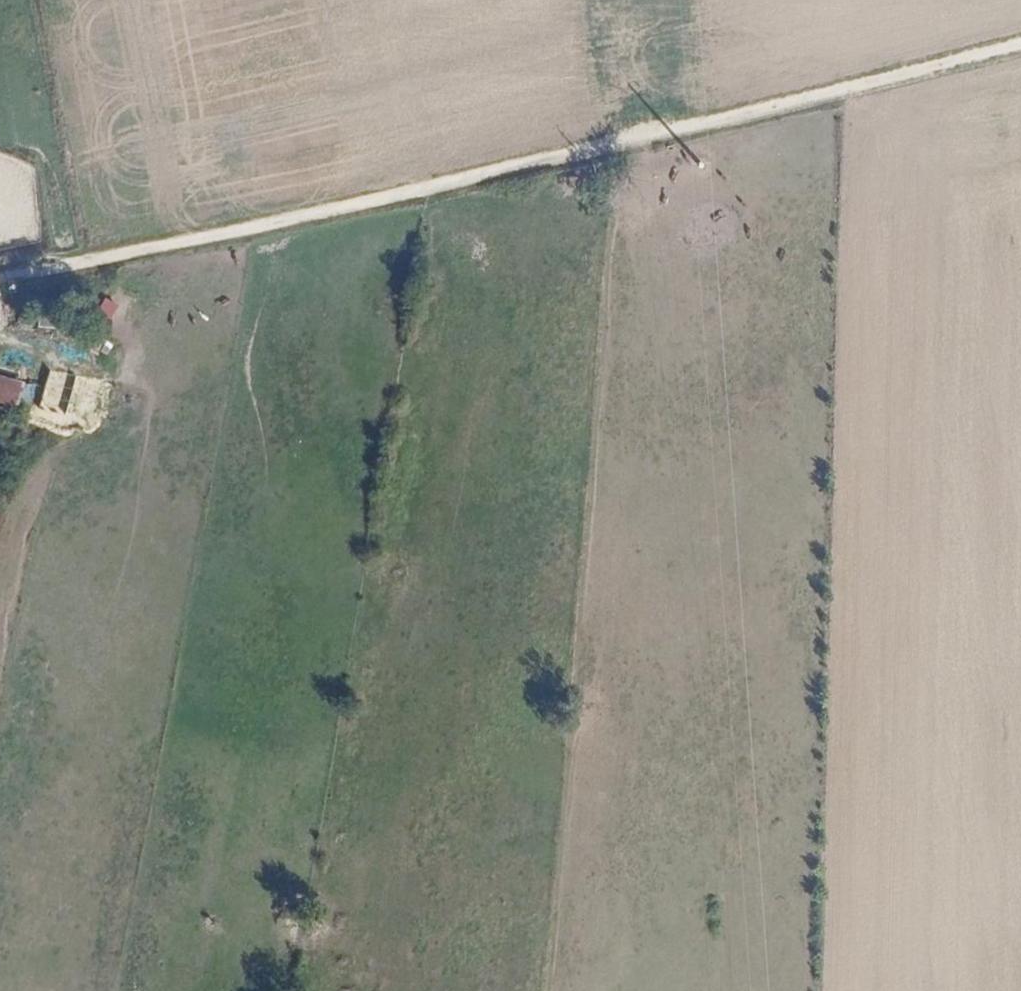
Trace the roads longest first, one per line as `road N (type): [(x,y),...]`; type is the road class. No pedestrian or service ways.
road 1 (track): [(1020,42),(0,280)]

